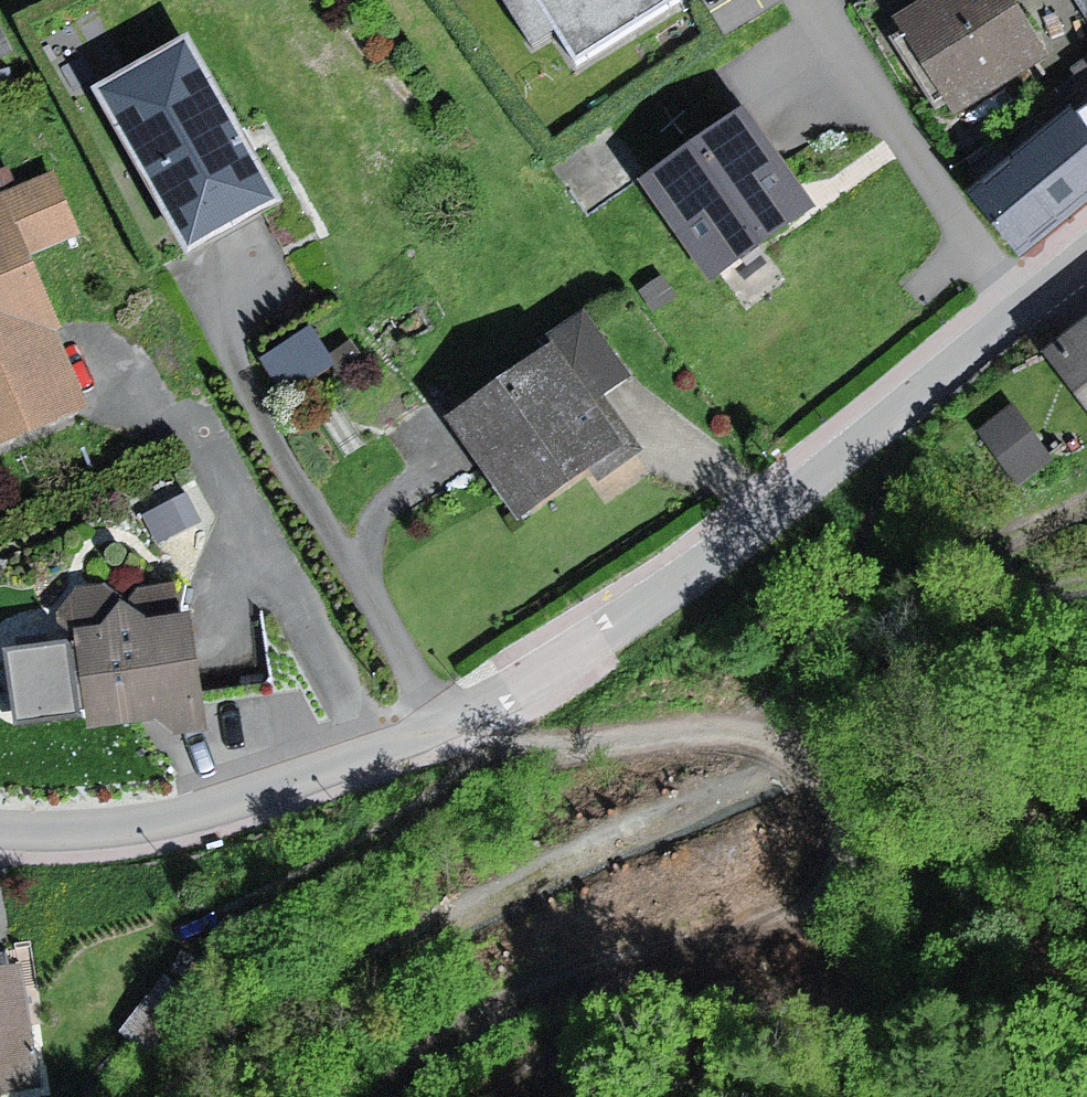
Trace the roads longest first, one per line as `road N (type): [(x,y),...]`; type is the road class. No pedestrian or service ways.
road 1 (residential): [(0,830),(131,828),(228,804),(443,725),(572,657),(1086,251)]
road 2 (track): [(905,397),(869,678),(876,883),(770,931),(572,975),(453,1018),(327,1096)]

